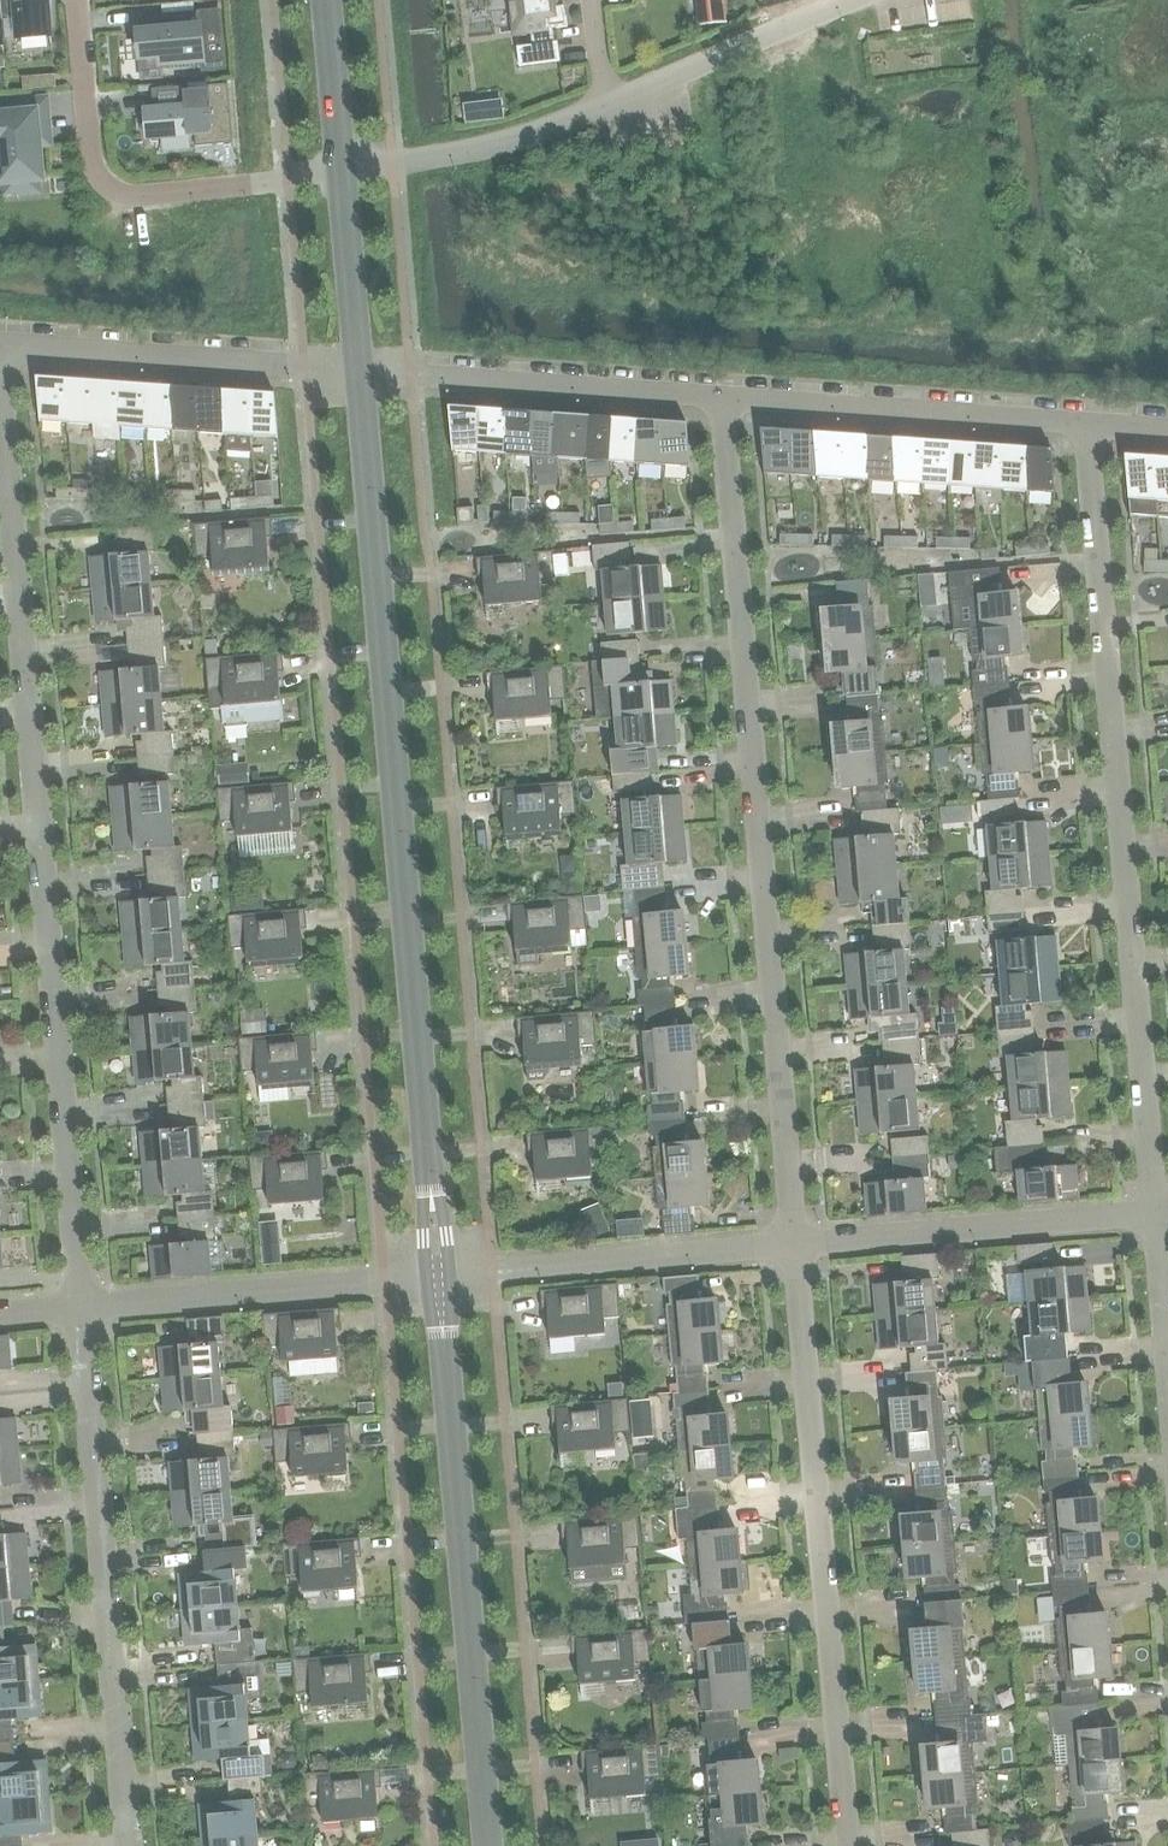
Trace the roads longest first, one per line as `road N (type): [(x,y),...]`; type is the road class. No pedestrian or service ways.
road 1 (tertiary): [(440,1277),(357,370)]
road 2 (residential): [(81,1308),(0,415)]
road 3 (residential): [(791,1246),(722,399)]
road 4 (residential): [(1160,1214),(1089,424)]
road 5 (residential): [(847,1845),(791,1246)]
road 6 (tertiary): [(488,1845),(440,1277)]
road 7 (residential): [(124,1845),(81,1308)]
road 8 (residential): [(74,0),(88,142),(97,176),(111,190),(132,198),(338,171)]
road 9 (residential): [(791,1246),(1160,1214)]
road 10 (residential): [(1089,424),(722,399)]
road 11 (residential): [(722,399),(357,370)]
road 12 (residential): [(81,1308),(440,1277)]
road 13 (residential): [(357,370),(0,343)]
road 14 (residential): [(440,1277),(791,1246)]
road 15 (residential): [(338,171),(457,154),(605,106)]
road 16 (residential): [(605,106),(853,0)]
road 17 (tertiary): [(357,370),(338,171)]
road 18 (tertiary): [(338,171),(324,0)]

